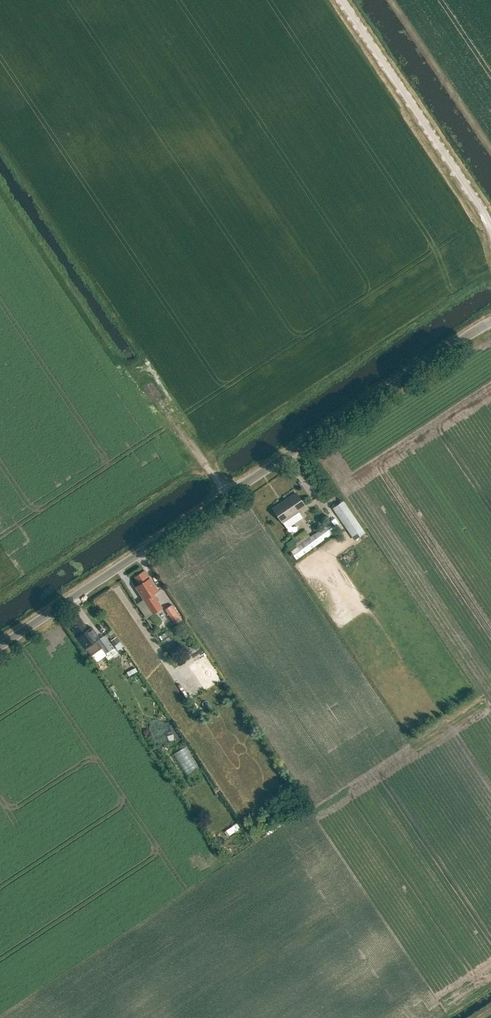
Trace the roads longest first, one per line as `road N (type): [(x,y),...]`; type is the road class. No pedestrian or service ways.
road 1 (unclassified): [(0,646),(490,321)]
road 2 (unclassified): [(490,230),(341,0)]

